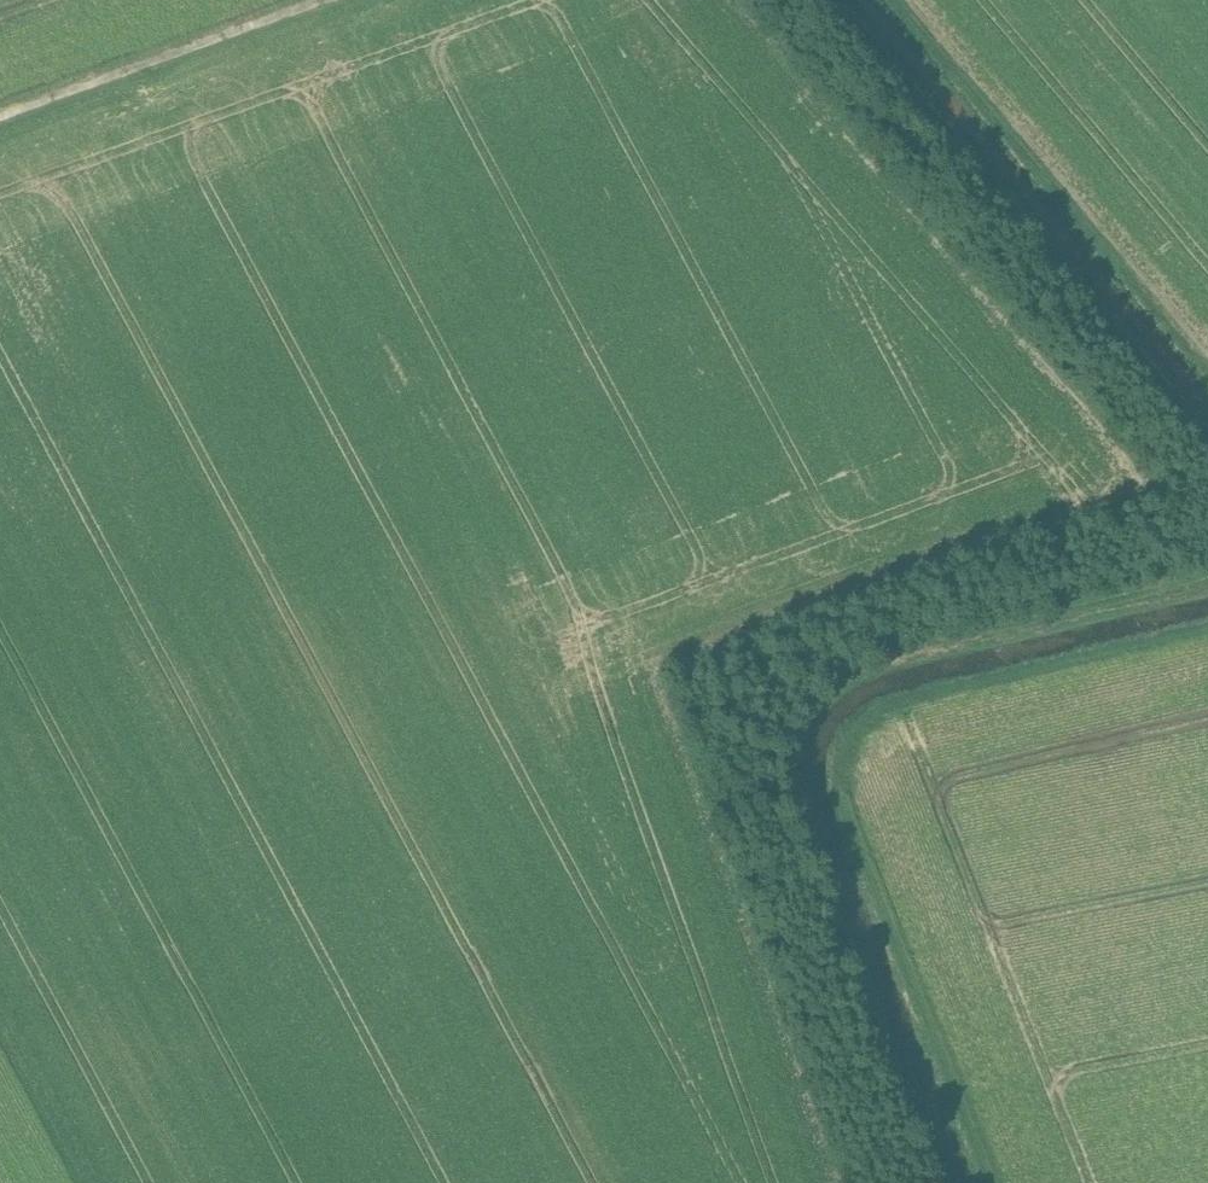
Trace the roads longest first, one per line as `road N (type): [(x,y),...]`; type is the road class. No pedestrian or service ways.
road 1 (track): [(1207,478),(797,0)]

